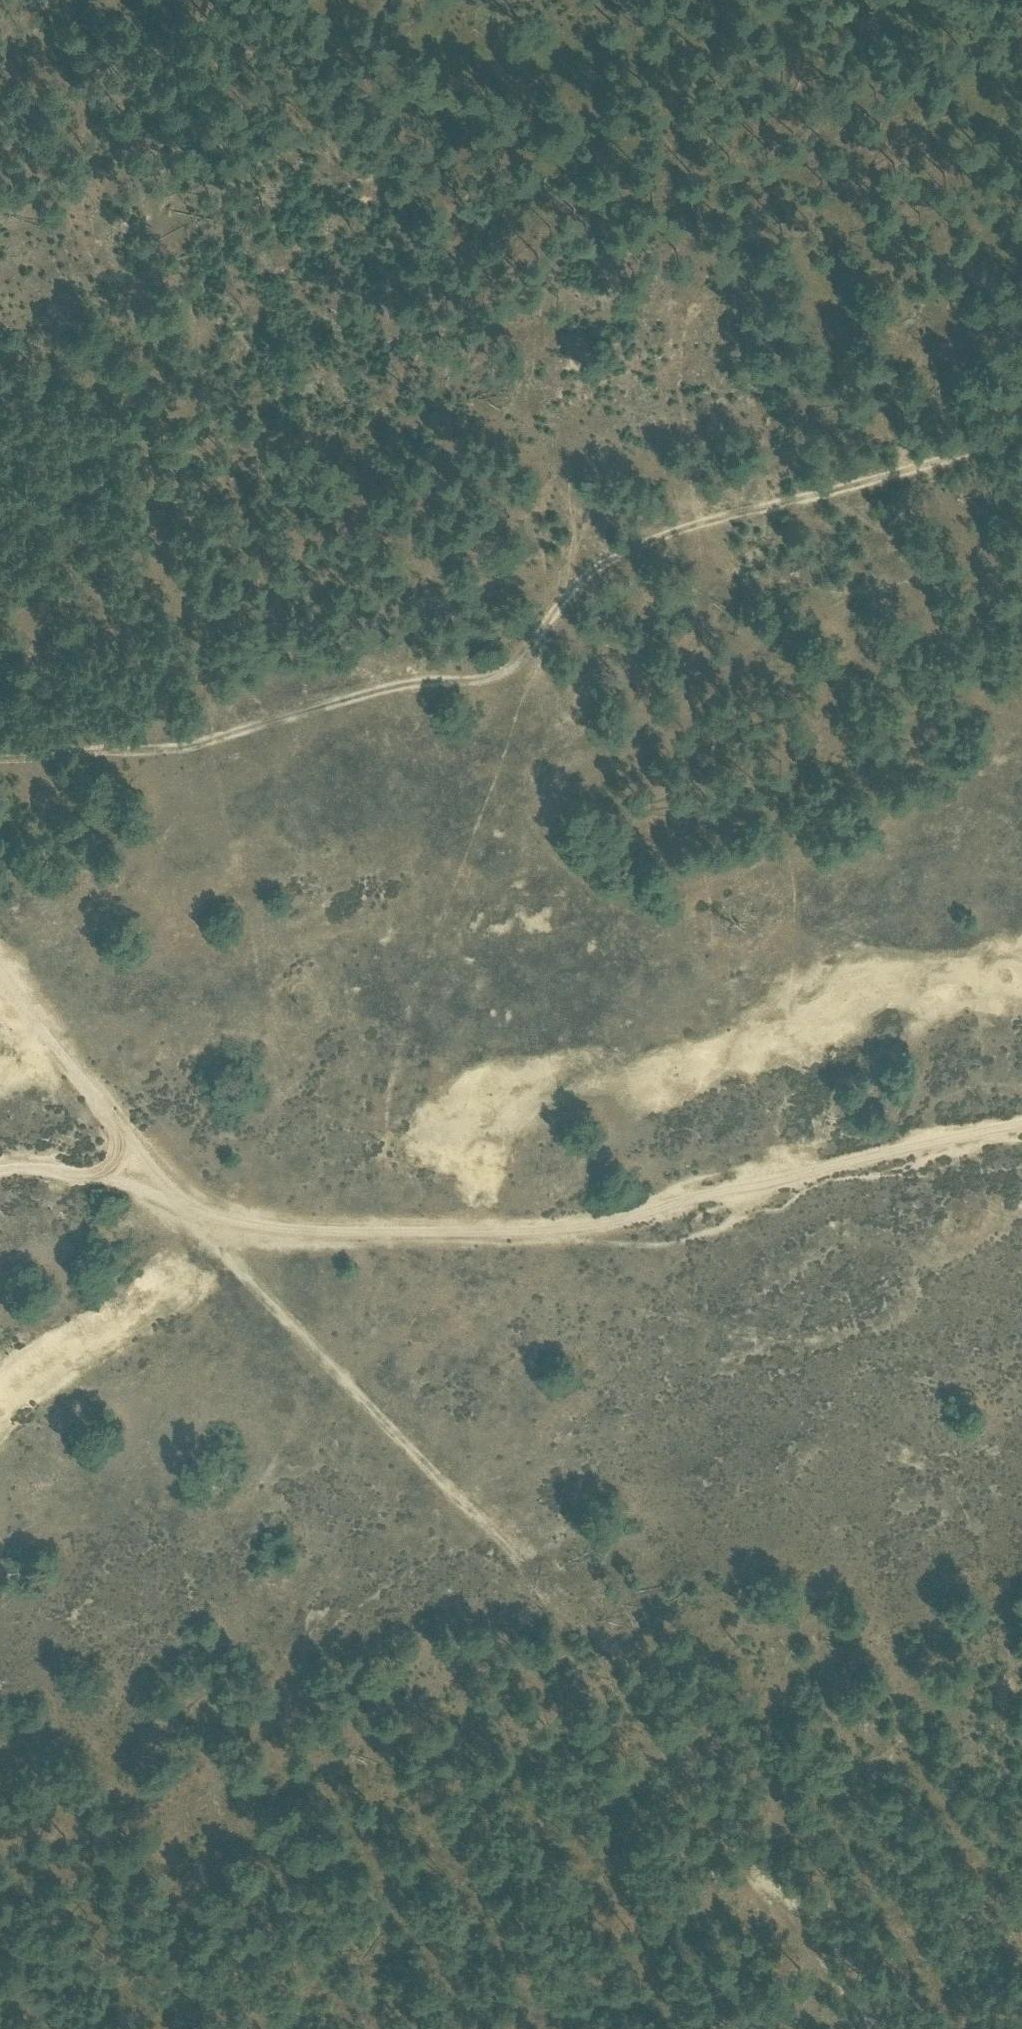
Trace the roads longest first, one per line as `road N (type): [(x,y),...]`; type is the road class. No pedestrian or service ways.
road 1 (track): [(202,1214),(291,1326),(540,1569),(820,1961)]
road 2 (track): [(0,757),(177,741),(499,670),(531,645),(578,577),(617,551),(683,524),(840,491)]

